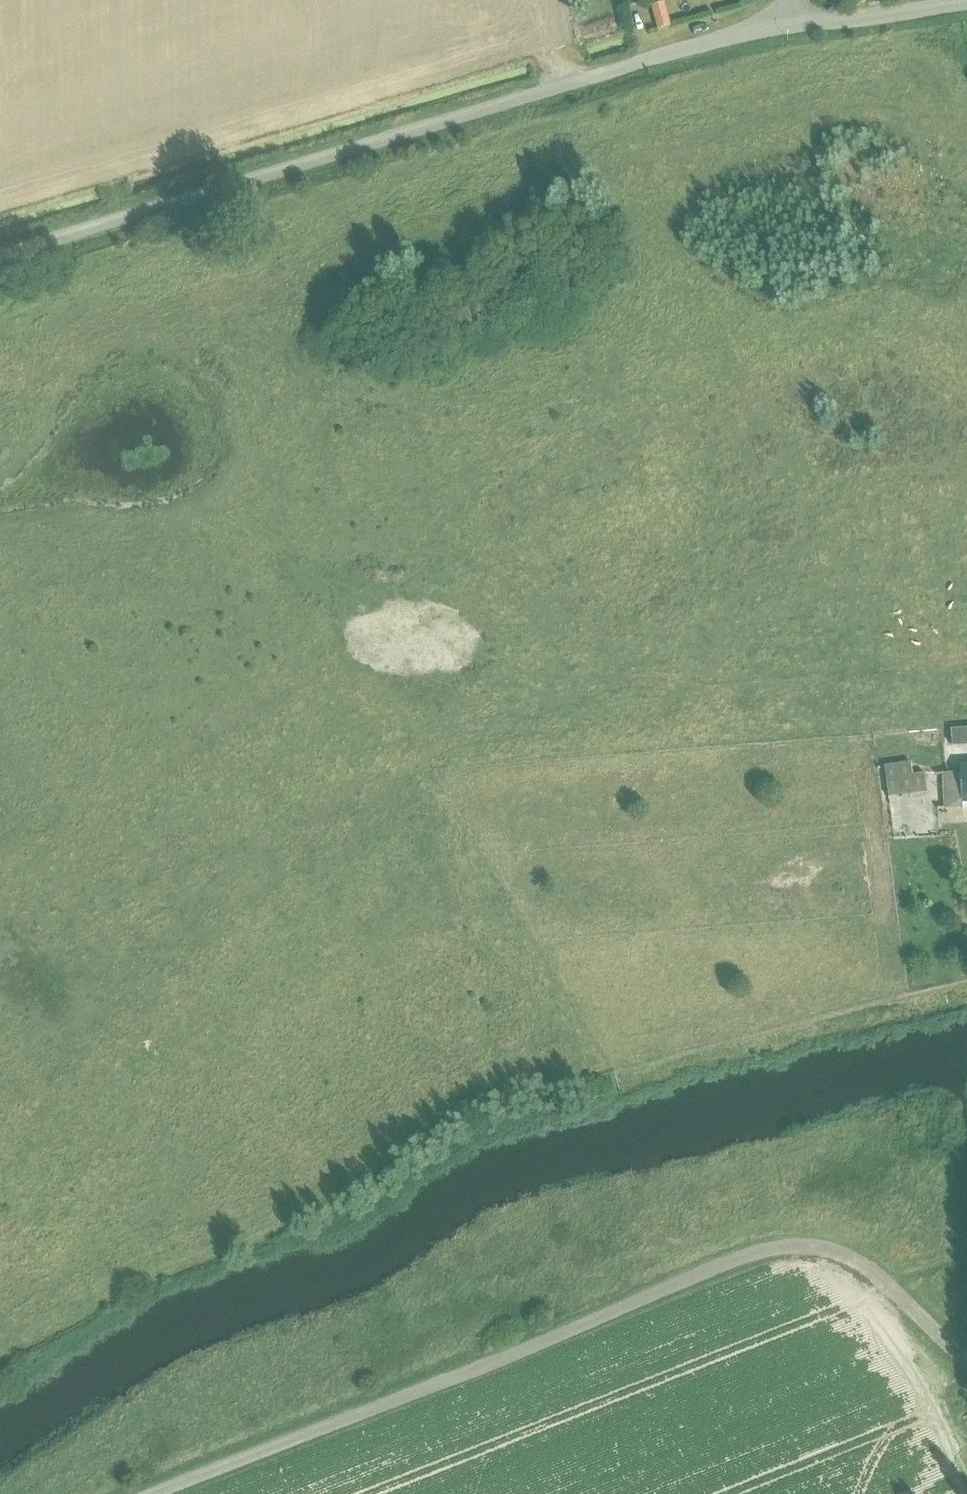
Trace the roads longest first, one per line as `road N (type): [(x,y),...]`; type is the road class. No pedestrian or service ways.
road 1 (track): [(155,1493),(753,1252),(826,1249),(882,1277)]
road 2 (unclassified): [(0,261),(648,60)]
road 3 (residential): [(757,33),(966,7)]
road 4 (track): [(882,1277),(966,1367)]

